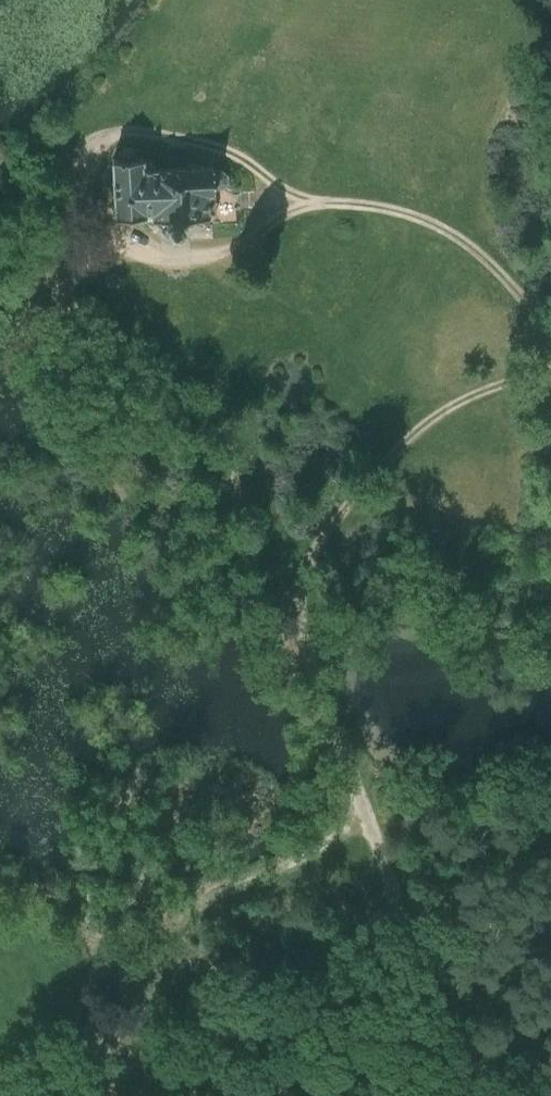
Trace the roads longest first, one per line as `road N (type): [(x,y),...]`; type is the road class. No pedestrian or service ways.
road 1 (track): [(487,1095),(442,1034),(422,983),(306,646),(301,597),(310,557),(394,447),(481,388),(550,367)]
road 2 (track): [(550,331),(458,235),(404,212),(305,201),(239,156),(194,140),(120,138),(84,162),(83,188),(96,219),(141,252),(180,258),(223,249),(286,212)]
road 3 (track): [(0,878),(176,892),(151,945),(44,1095)]

